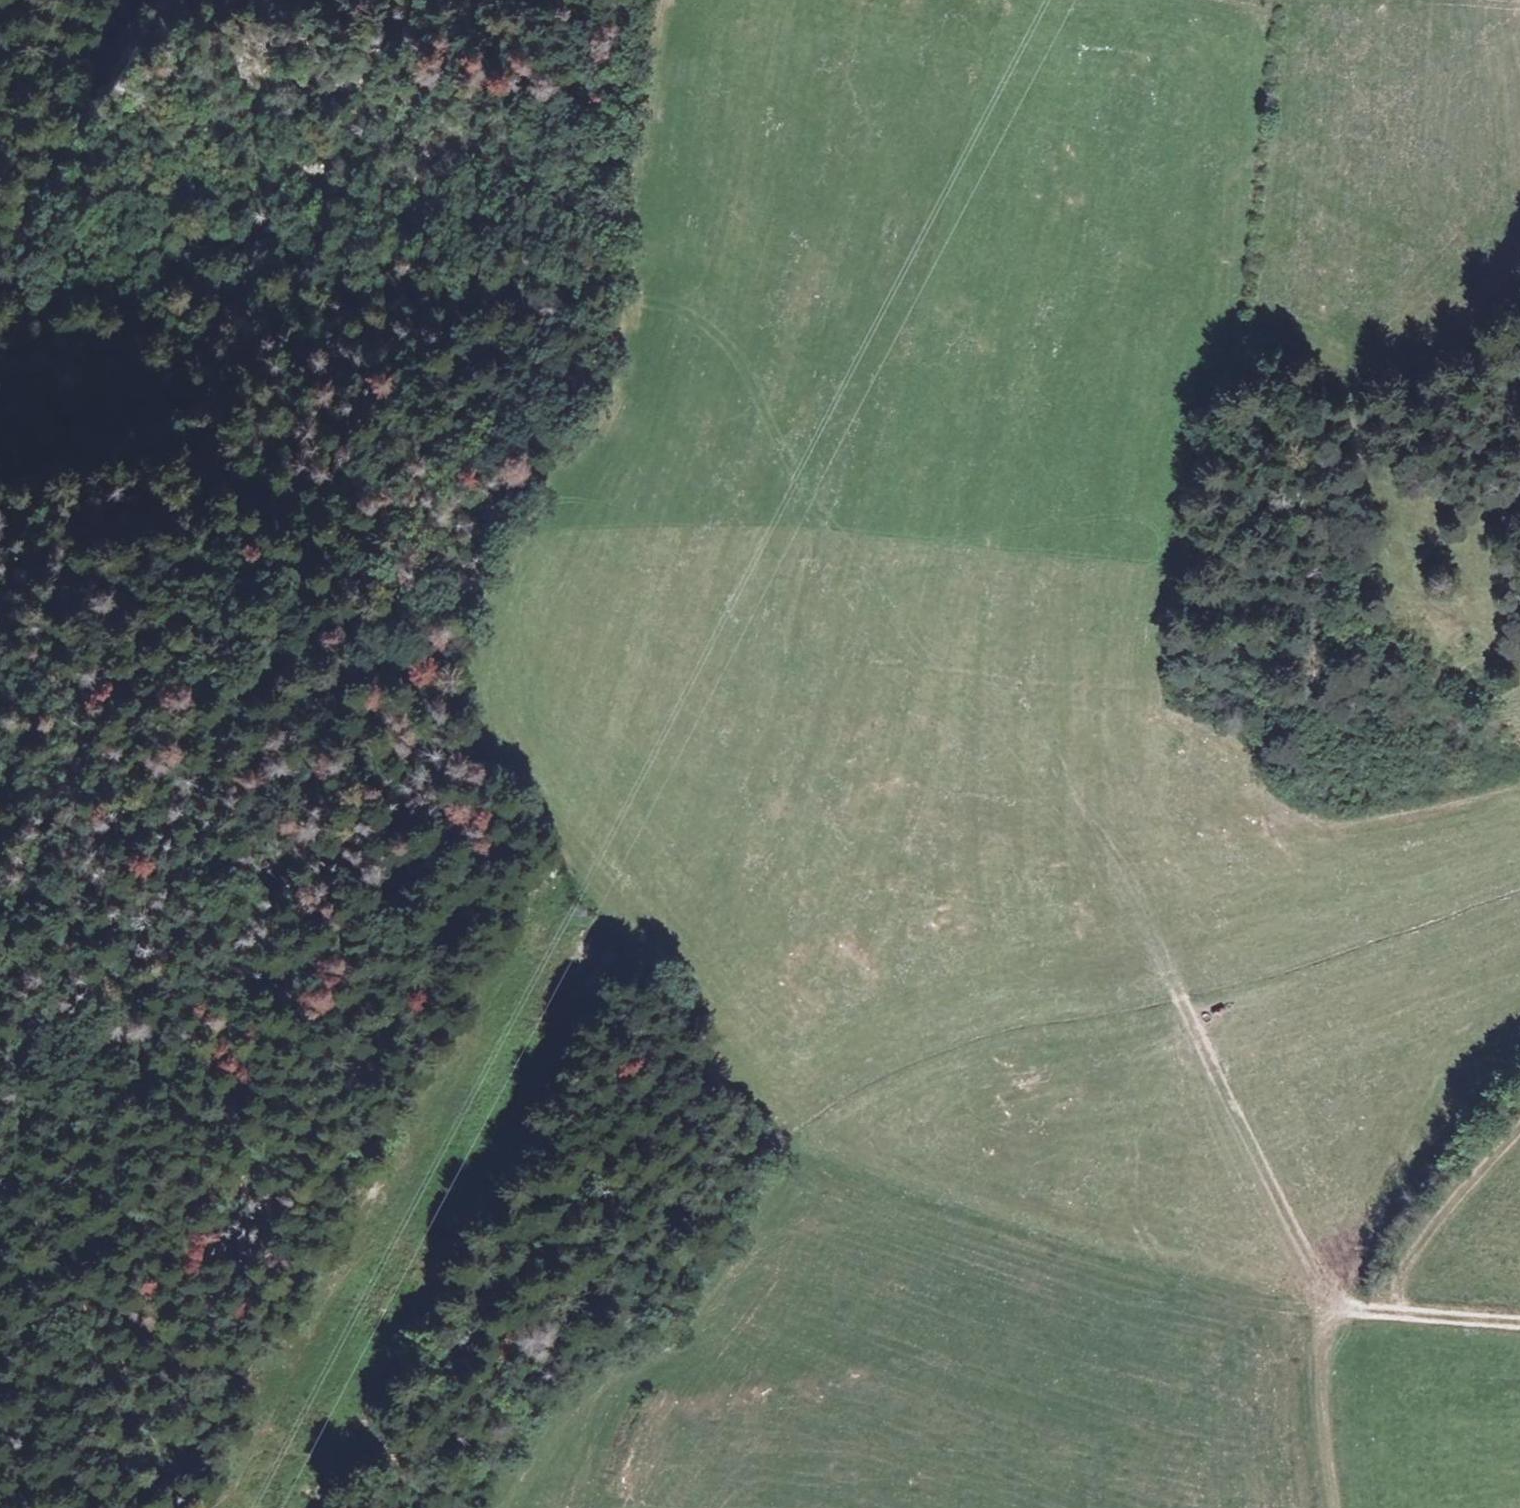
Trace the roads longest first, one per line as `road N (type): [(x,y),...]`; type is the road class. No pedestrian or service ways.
road 1 (track): [(1335,1507),(1317,1300),(1176,1005)]
road 2 (track): [(1519,1323),(1349,1310),(1317,1300)]

